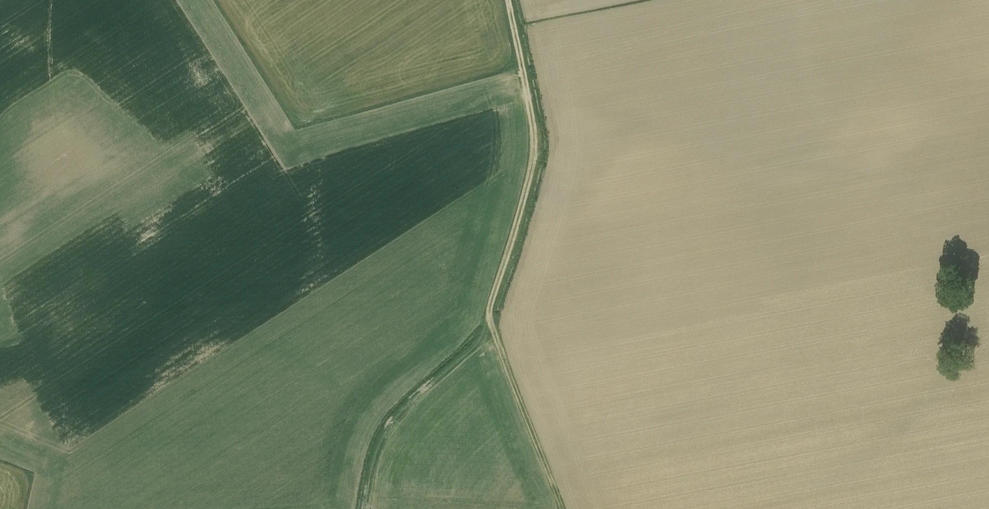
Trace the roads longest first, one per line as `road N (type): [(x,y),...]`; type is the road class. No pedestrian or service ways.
road 1 (track): [(508,0),(535,153),(489,317),(562,508)]

